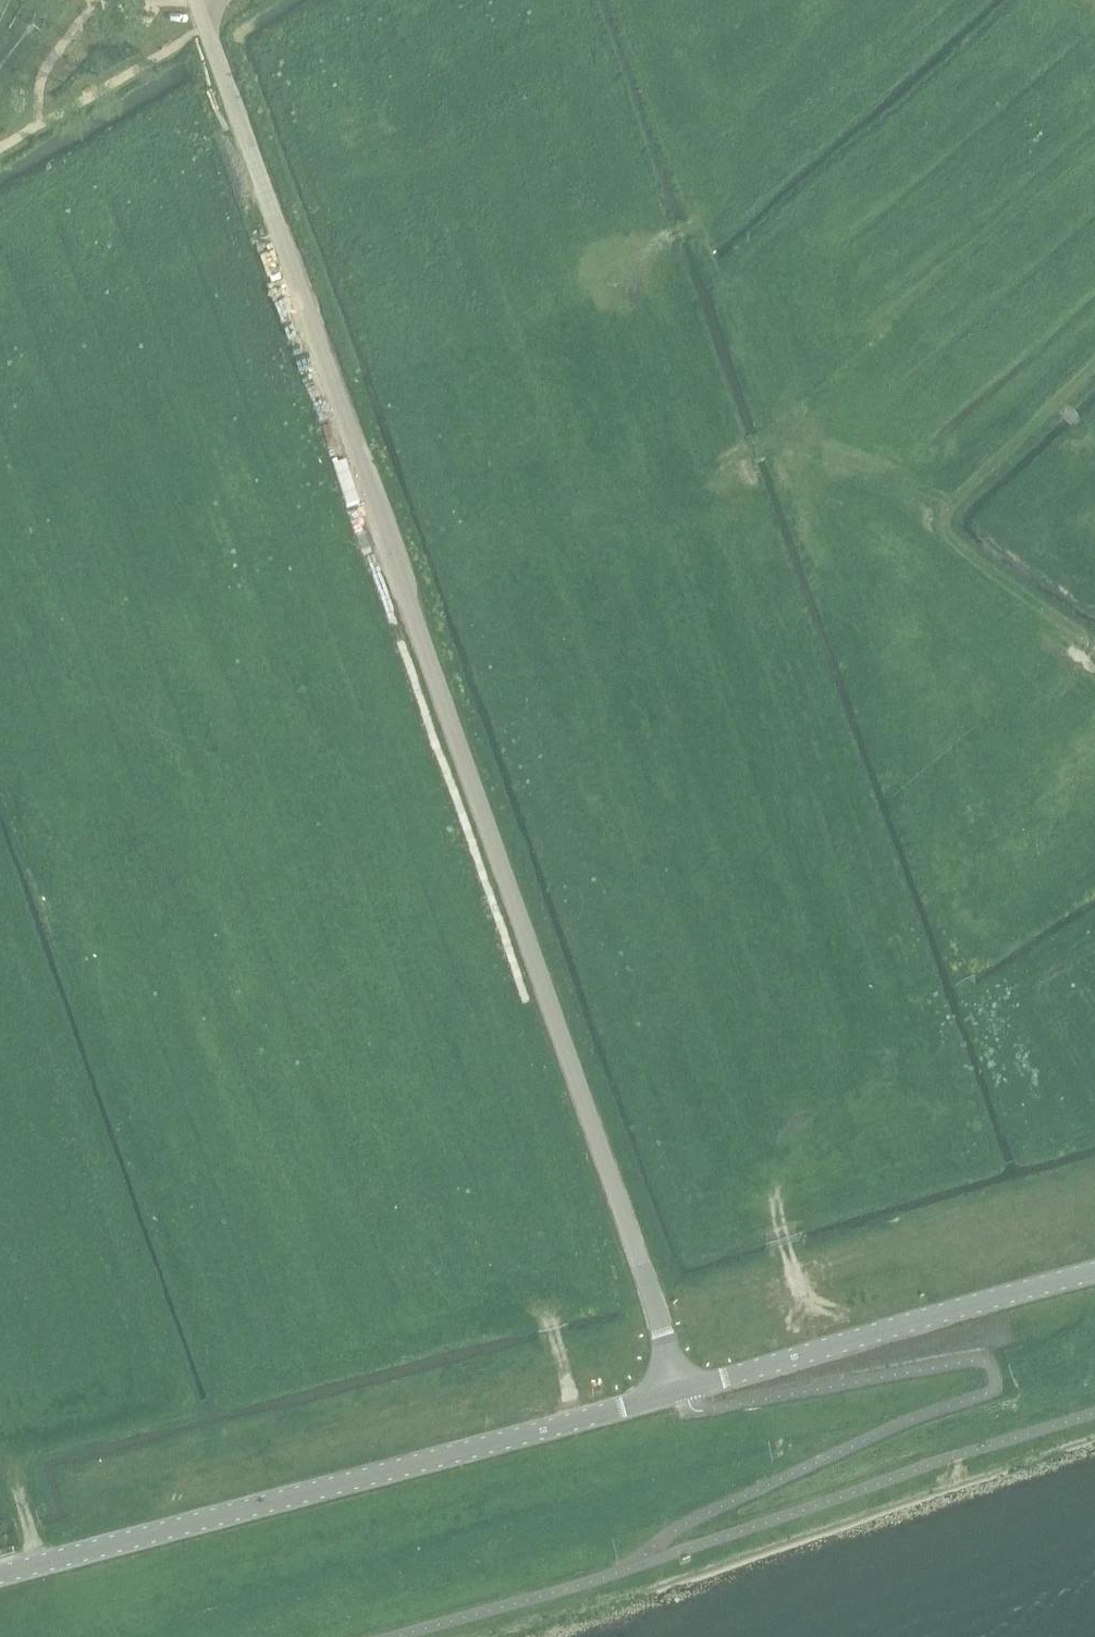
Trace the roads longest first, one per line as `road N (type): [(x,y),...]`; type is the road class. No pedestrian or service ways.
road 1 (unclassified): [(215,0),(207,31),(683,1388)]
road 2 (tertiary): [(0,1573),(683,1388)]
road 3 (tertiary): [(683,1388),(1094,1273)]

